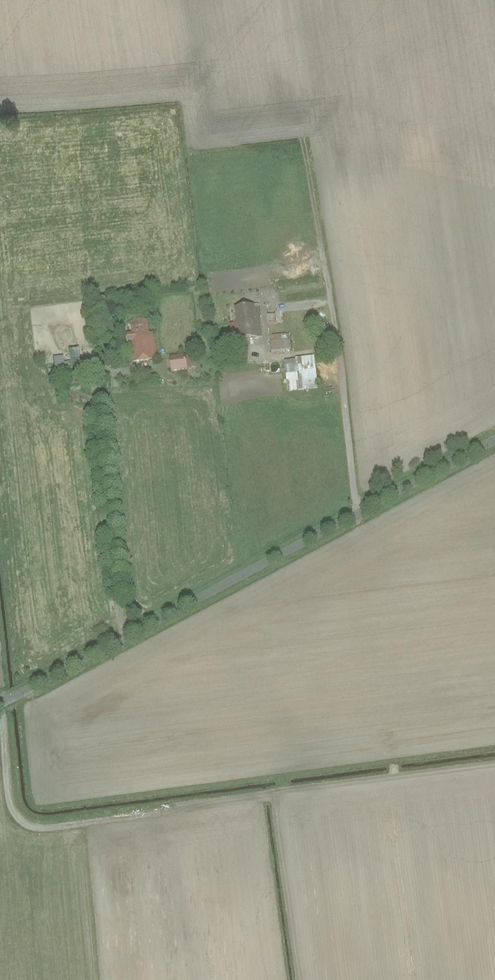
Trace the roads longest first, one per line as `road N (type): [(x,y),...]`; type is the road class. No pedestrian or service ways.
road 1 (tertiary): [(0,706),(494,443)]
road 2 (track): [(2,705),(12,799),(23,817),(43,826),(255,794)]

